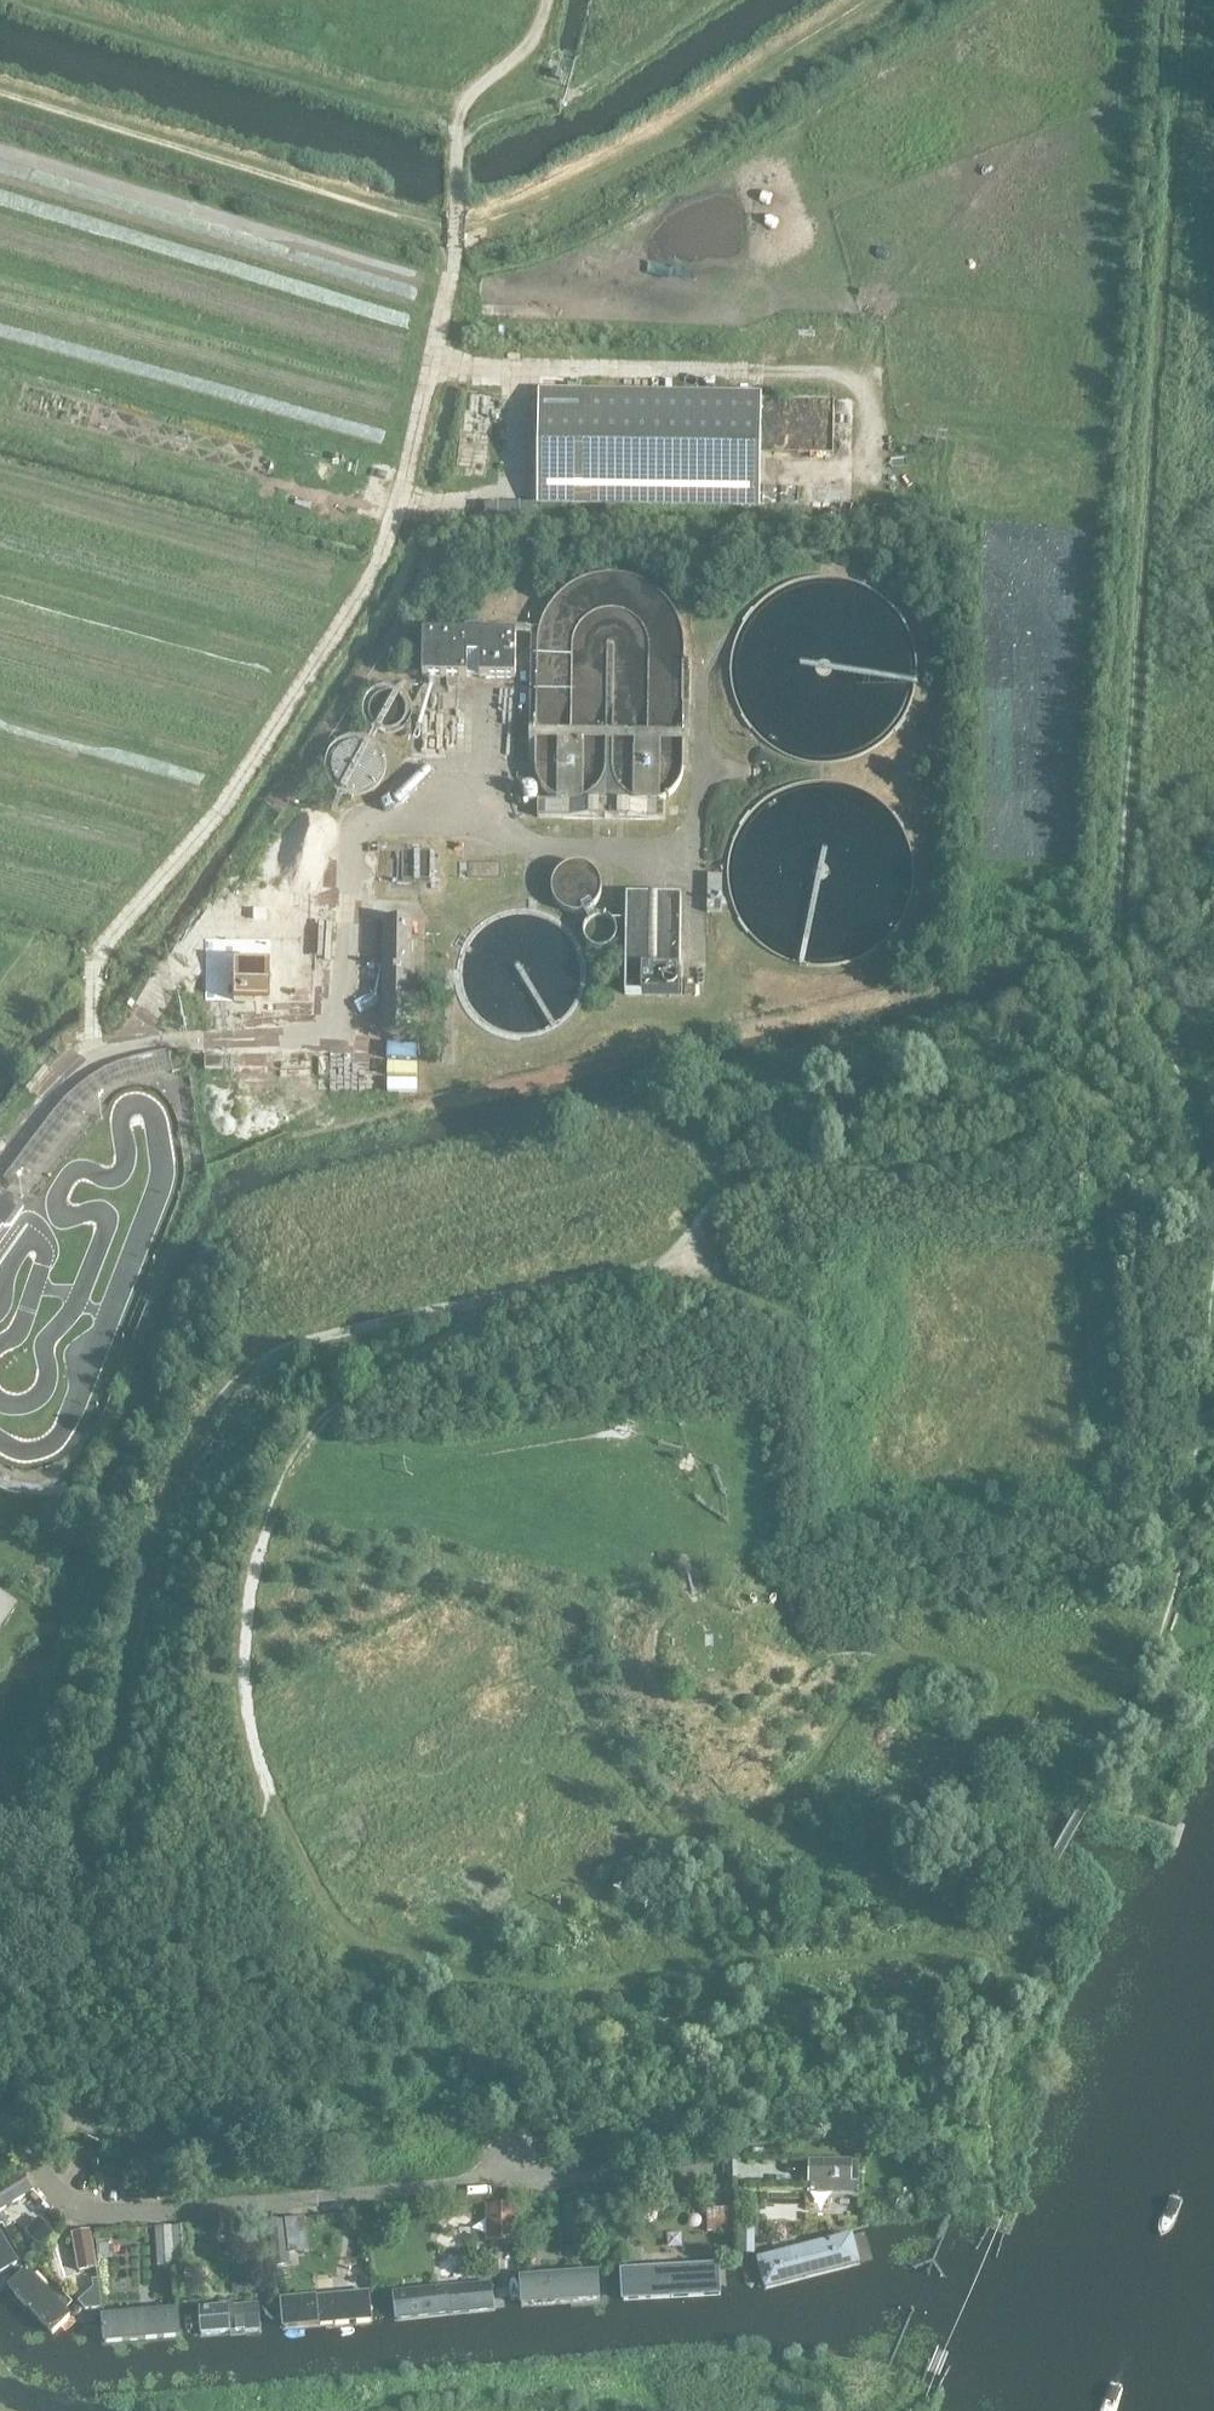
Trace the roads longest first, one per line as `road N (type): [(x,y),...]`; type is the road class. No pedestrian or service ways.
road 1 (track): [(15,1961),(41,1928),(99,1799),(160,1529),(218,1396),(274,1352),(386,1321),(691,1260),(807,1319)]
road 2 (track): [(97,1060),(94,996),(102,949),(214,831),(384,560),(434,365),(762,372)]
road 3 (residential): [(796,2170),(155,2216),(74,2212),(0,2113)]
road 4 (track): [(457,122),(45,0)]
road 5 (track): [(434,365),(454,262),(459,110),(522,53),(547,0)]
road 6 (unclassified): [(0,1169),(69,1072),(123,1048),(185,1041)]

